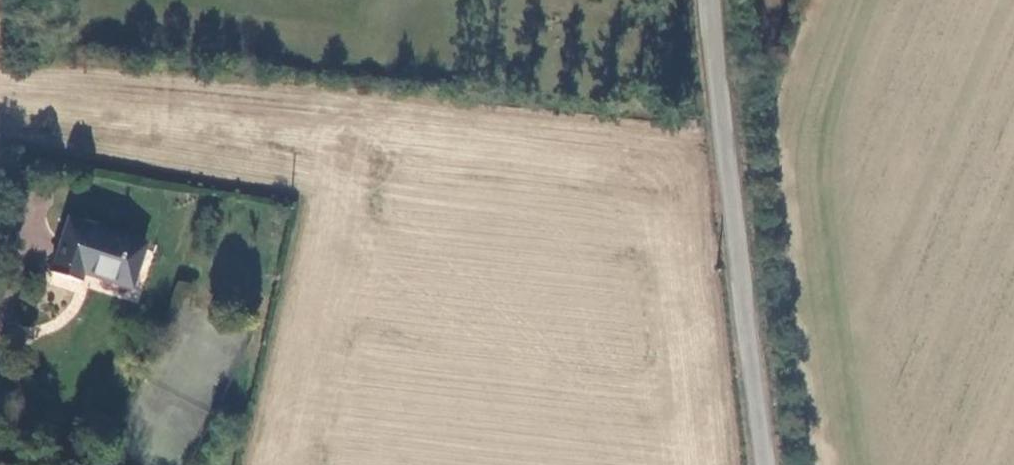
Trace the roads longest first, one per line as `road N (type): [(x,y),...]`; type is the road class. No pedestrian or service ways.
road 1 (unclassified): [(714,0),(767,464)]

